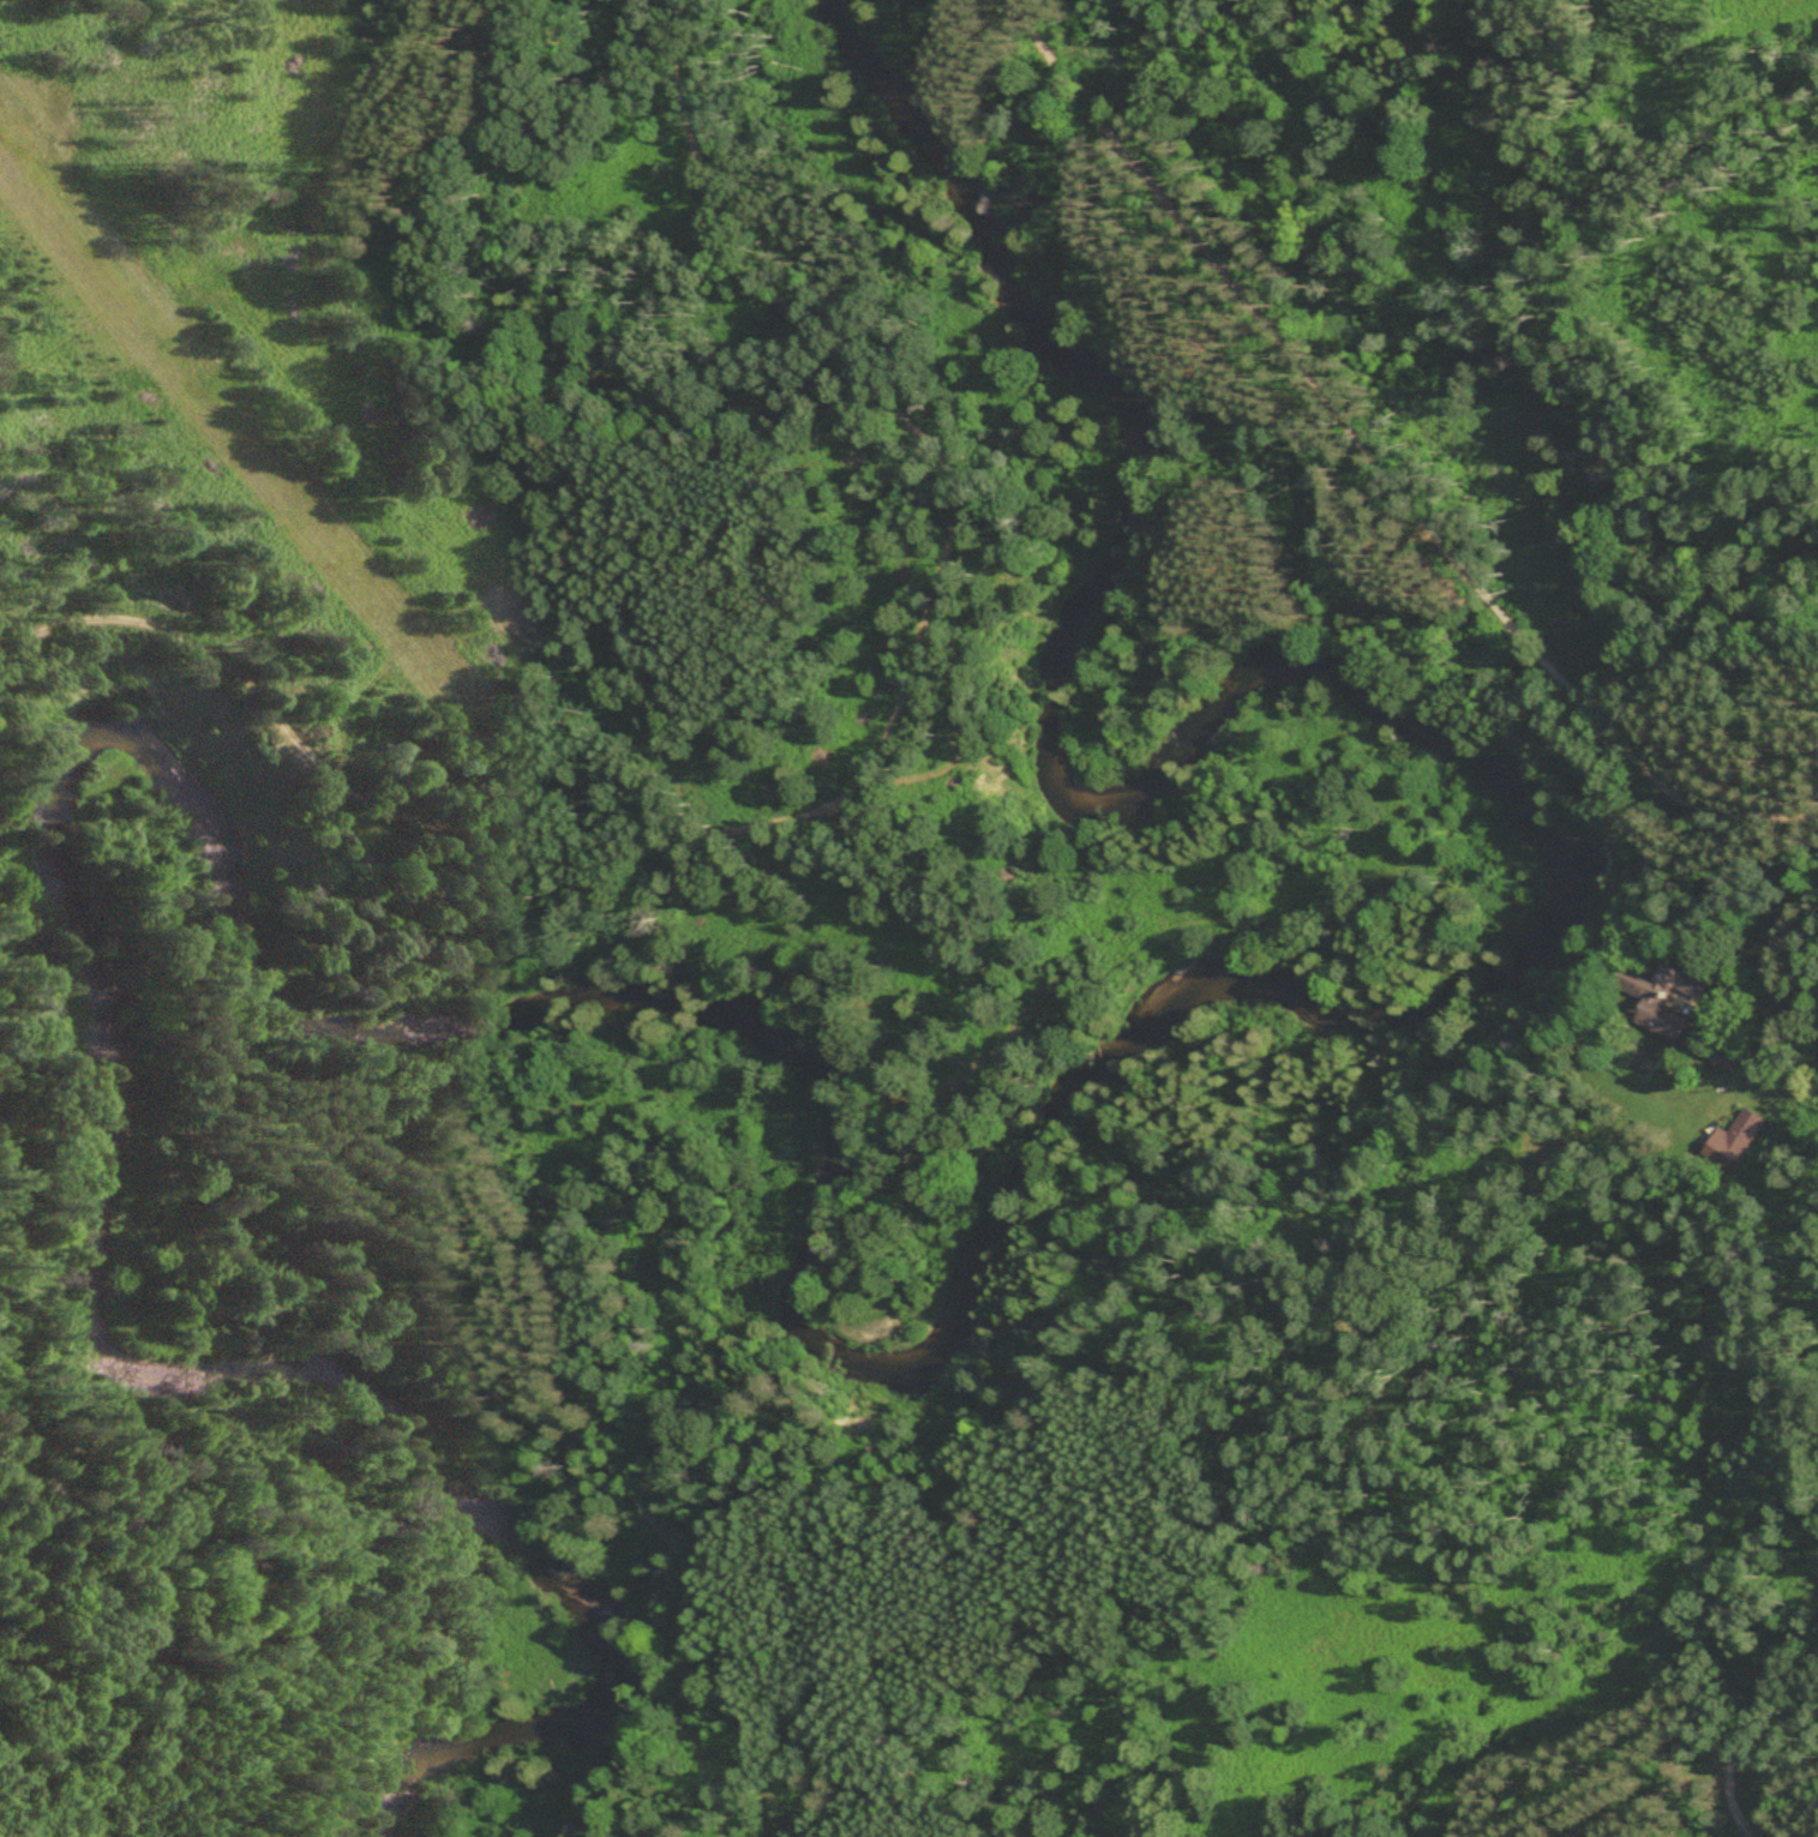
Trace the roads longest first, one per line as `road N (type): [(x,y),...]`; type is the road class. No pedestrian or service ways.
road 1 (residential): [(1817,813),(1726,809),(1690,797),(1616,742),(1025,23),(1018,0)]

